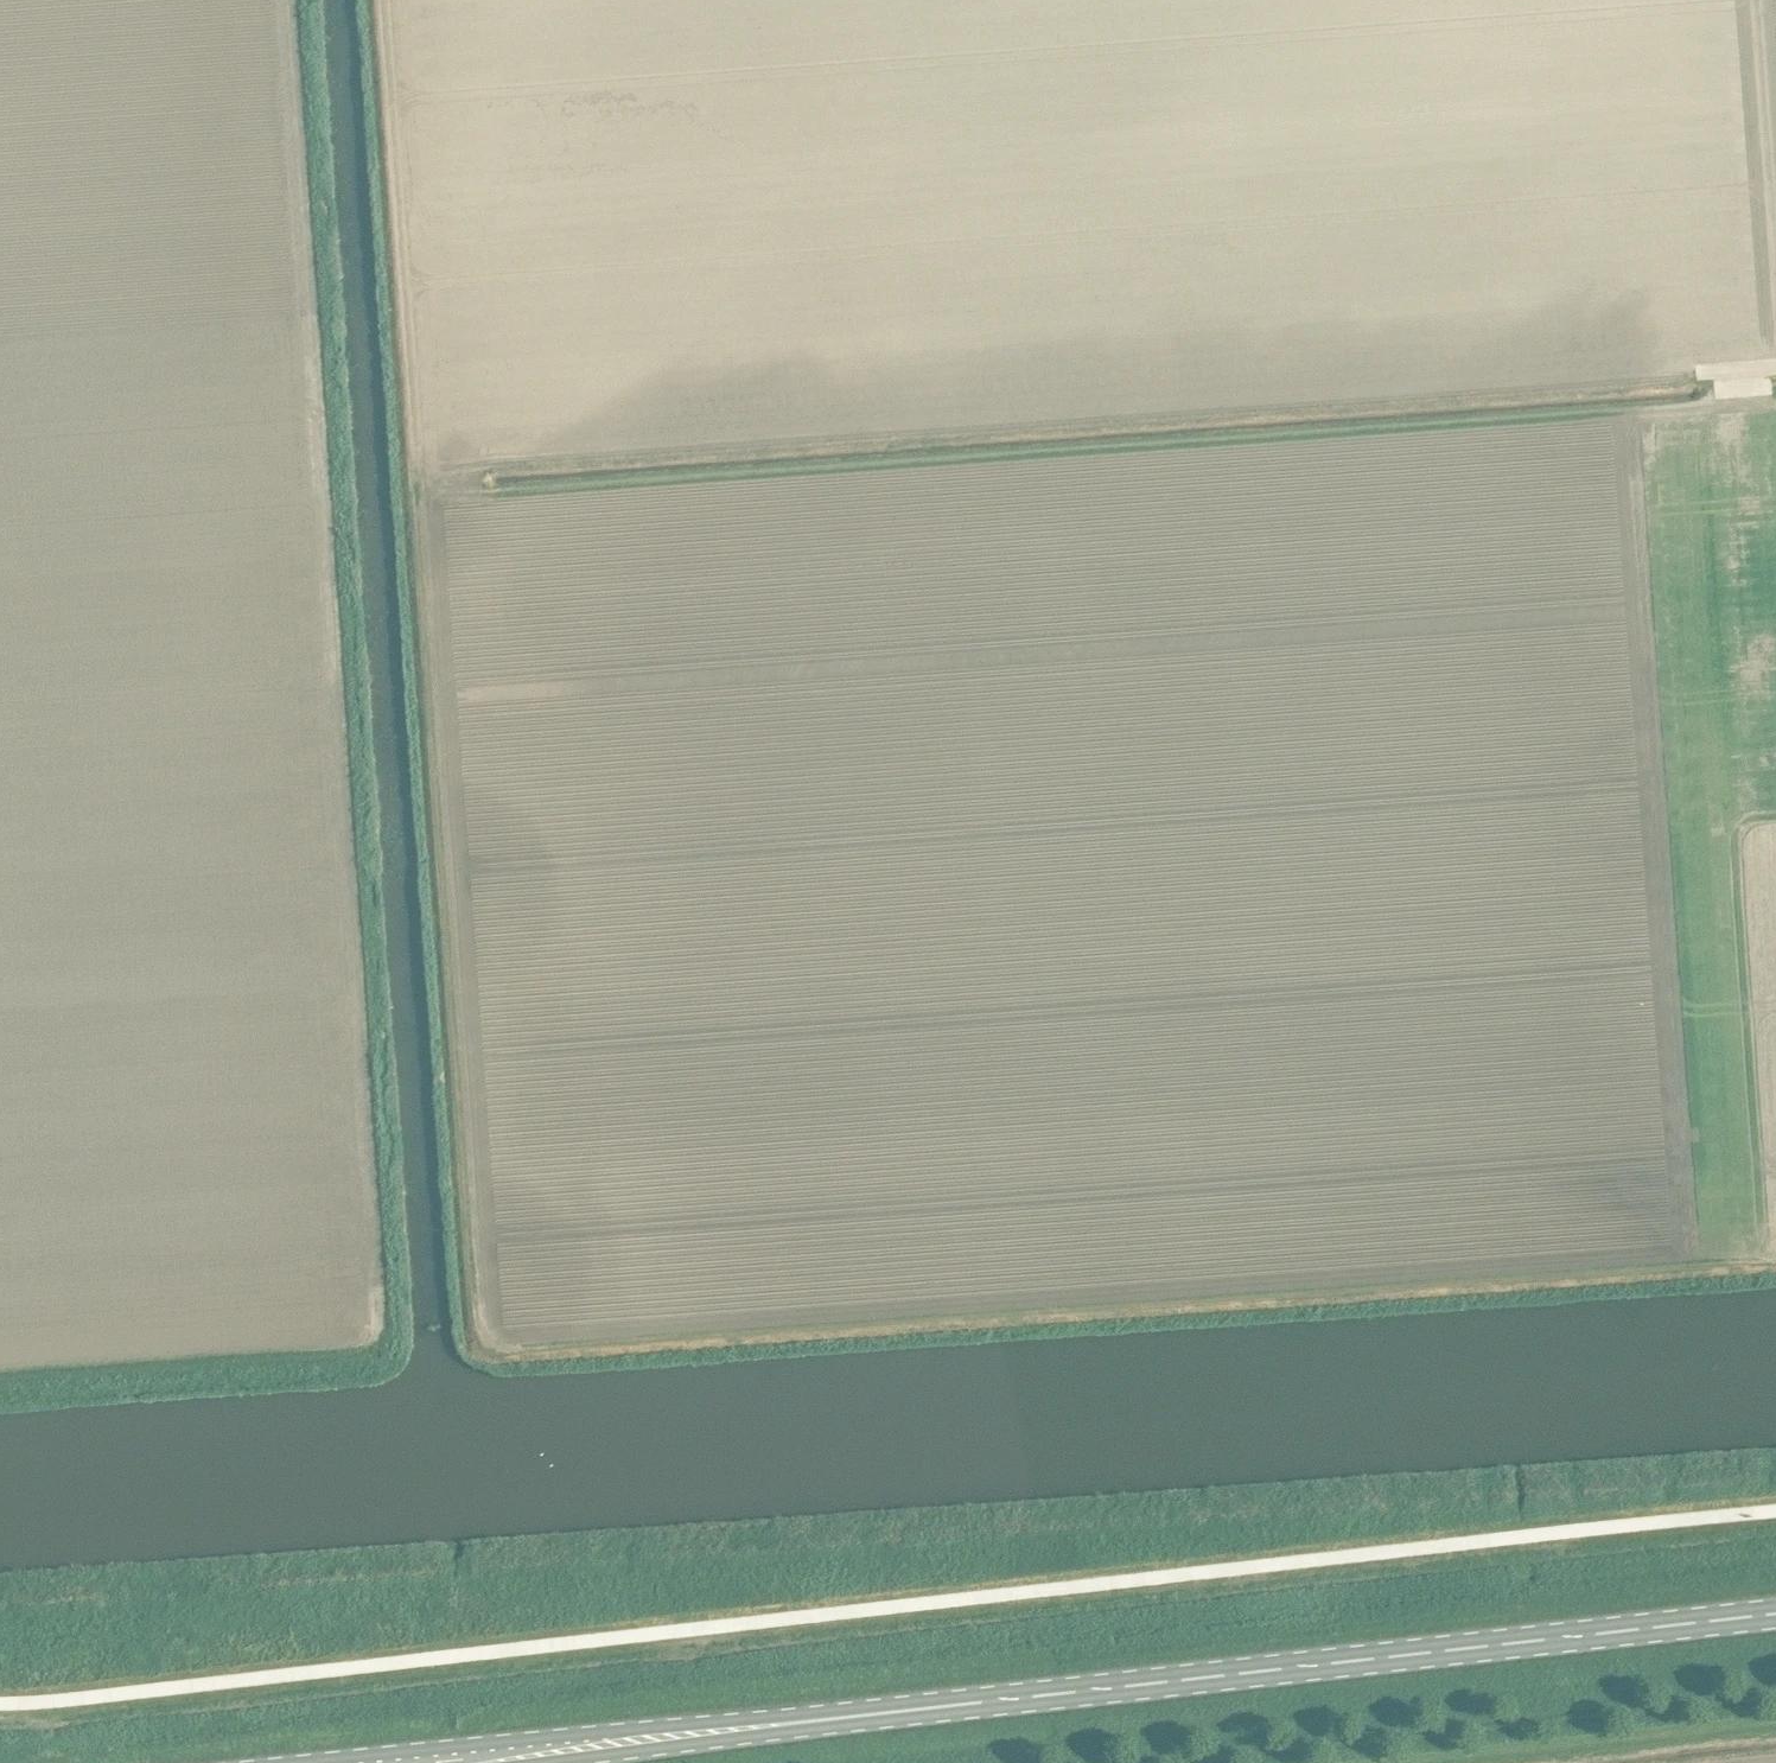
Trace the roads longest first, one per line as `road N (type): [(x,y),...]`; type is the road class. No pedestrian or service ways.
road 1 (primary): [(432,1762),(1775,1614)]

